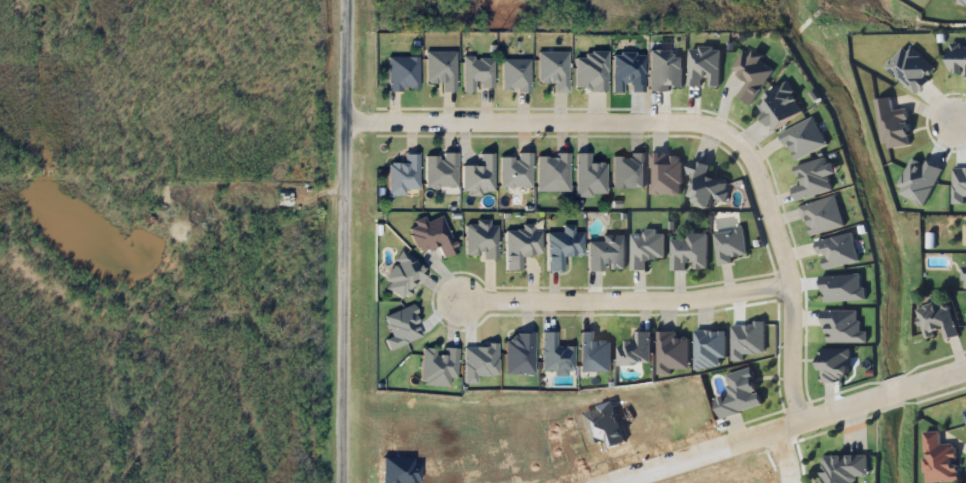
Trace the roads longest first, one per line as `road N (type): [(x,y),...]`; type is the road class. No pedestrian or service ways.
road 1 (residential): [(795,421),(788,285),(743,154),(705,123),(343,117)]
road 2 (tertiary): [(344,0),(340,482)]
road 3 (residential): [(788,285),(685,301),(460,296)]
road 4 (residential): [(965,368),(739,440)]

